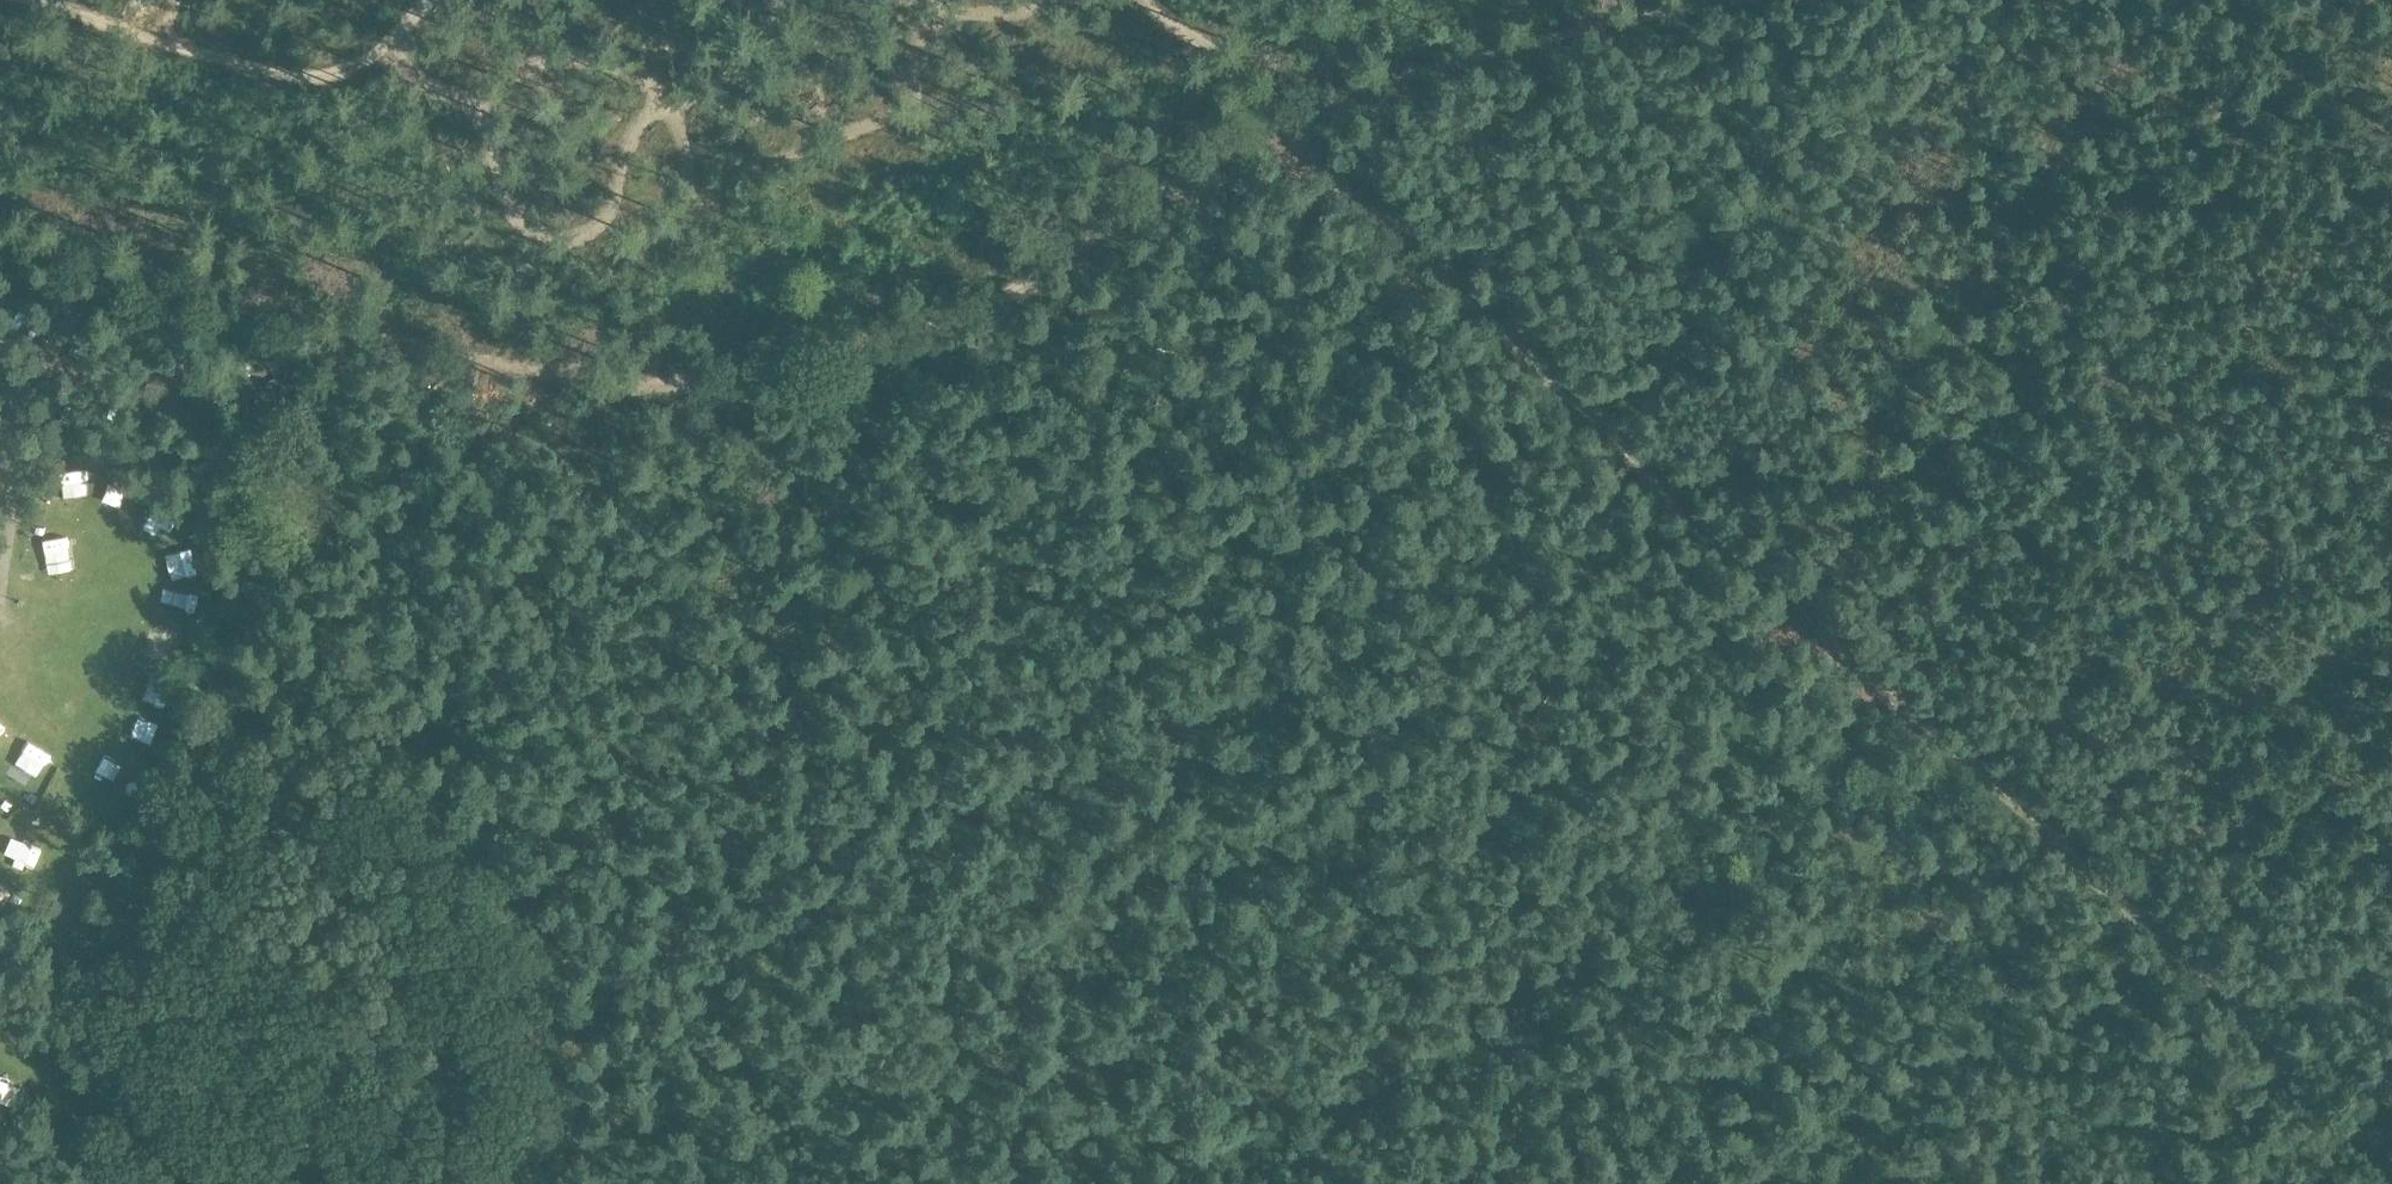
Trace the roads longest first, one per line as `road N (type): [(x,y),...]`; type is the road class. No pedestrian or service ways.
road 1 (track): [(1141,0),(1904,720),(2391,1158)]
road 2 (track): [(1266,113),(1022,289),(954,322),(817,347),(703,383),(621,382),(497,362),(0,232)]
road 3 (track): [(1266,113),(1712,0)]
road 4 (track): [(429,0),(397,36),(350,66),(305,77),(237,65),(21,0)]
road 5 (track): [(0,359),(199,404)]

